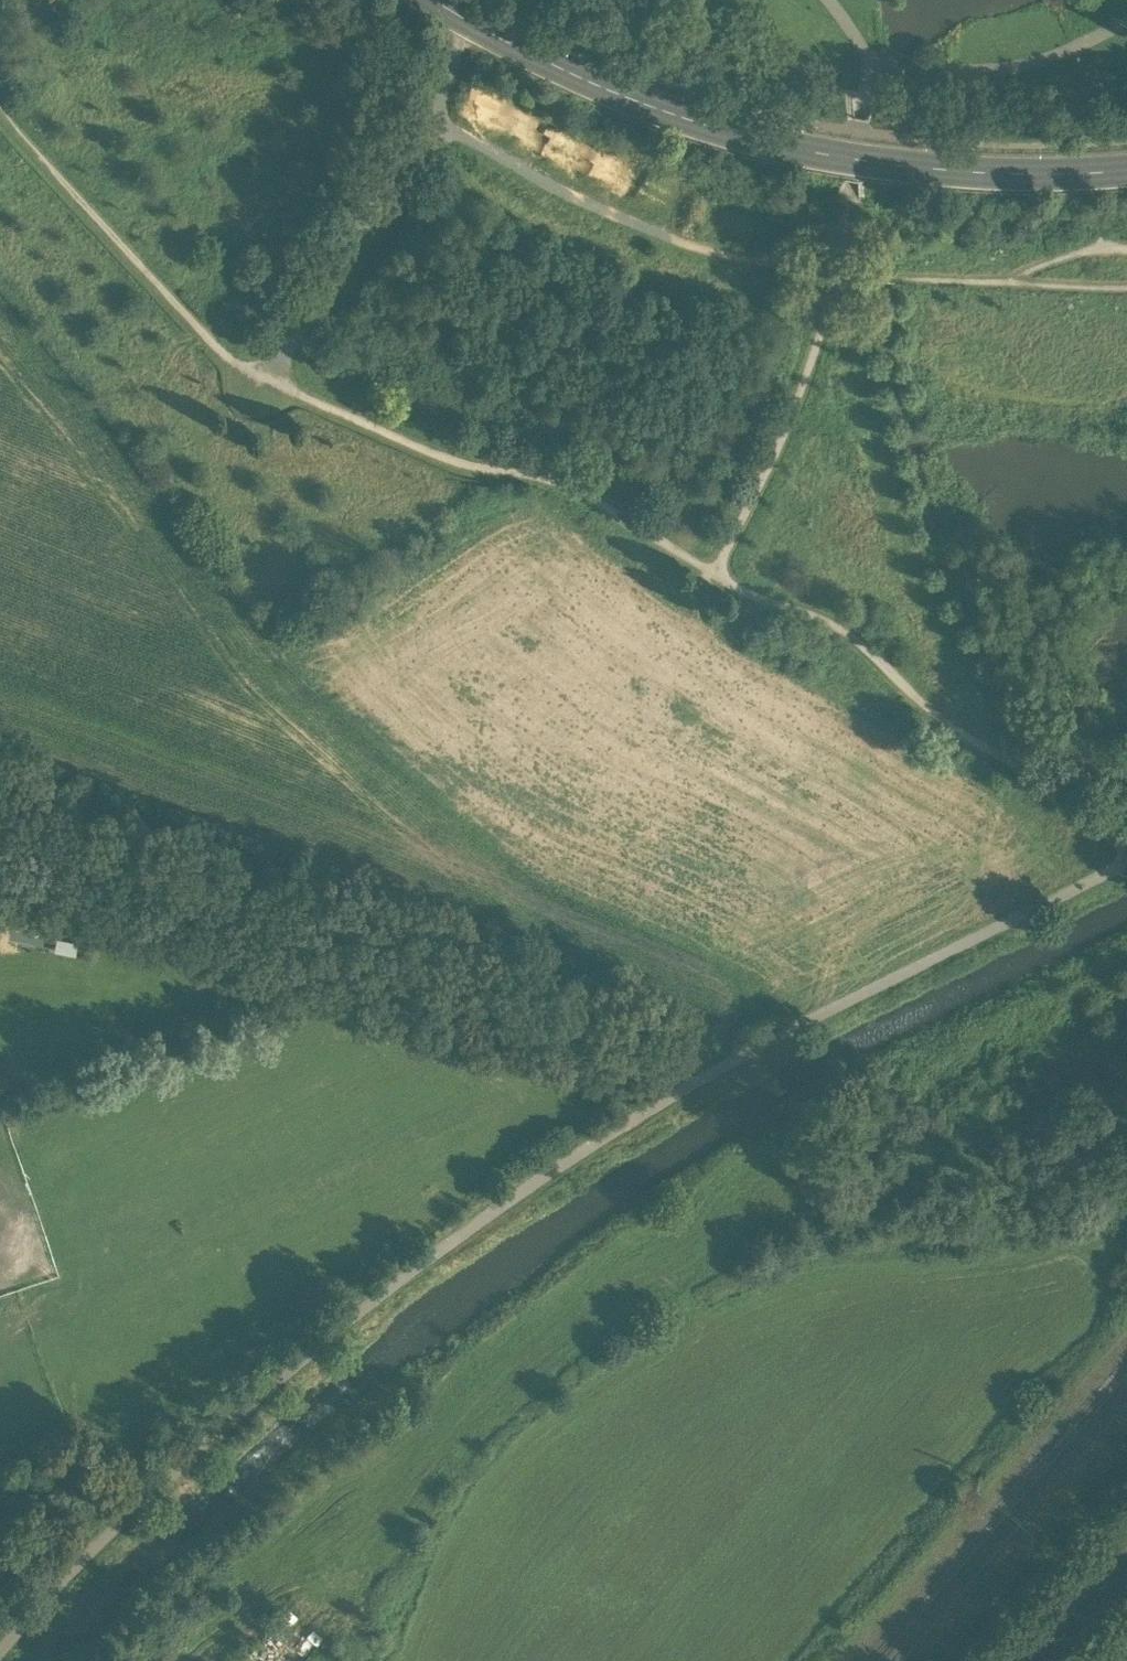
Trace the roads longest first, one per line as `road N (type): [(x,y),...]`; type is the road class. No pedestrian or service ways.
road 1 (track): [(1126,857),(789,1029),(542,1173),(295,1362),(130,1508),(39,1597),(0,1648)]
road 2 (secondary): [(439,0),(513,42),(653,102),(816,148),(949,166),(1126,166)]
road 3 (unclassified): [(1031,1660),(1126,1551)]

